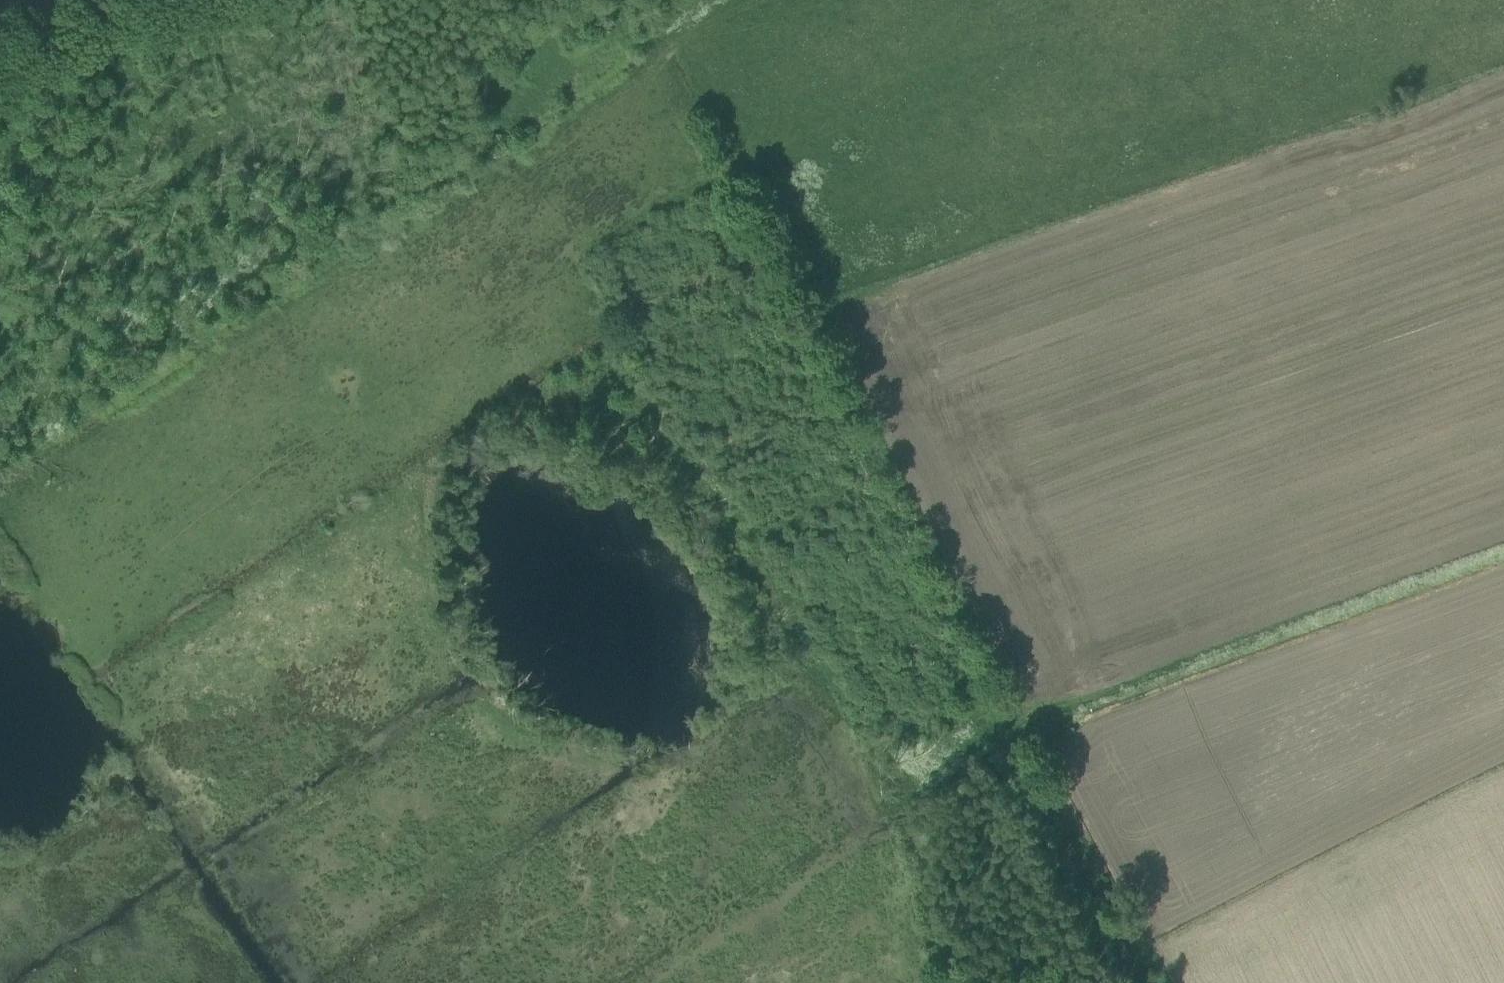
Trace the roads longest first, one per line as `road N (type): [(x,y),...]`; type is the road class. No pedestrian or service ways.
road 1 (track): [(0,45),(125,0)]

